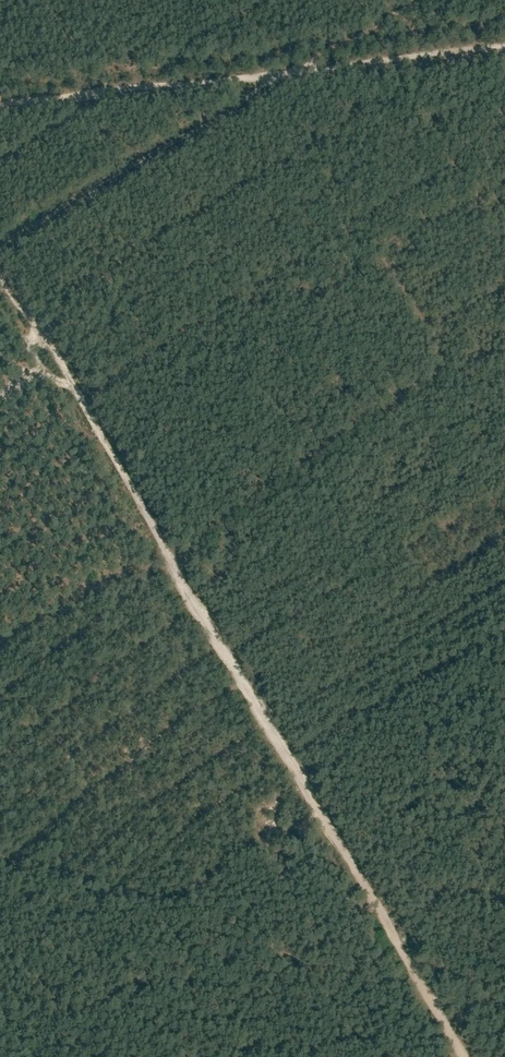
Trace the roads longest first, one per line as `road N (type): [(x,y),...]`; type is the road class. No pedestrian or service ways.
road 1 (track): [(464,1056),(189,601),(57,359),(0,278)]
road 2 (track): [(504,998),(408,961),(0,862)]
road 3 (track): [(504,50),(0,102)]
road 4 (track): [(0,248),(426,0)]

